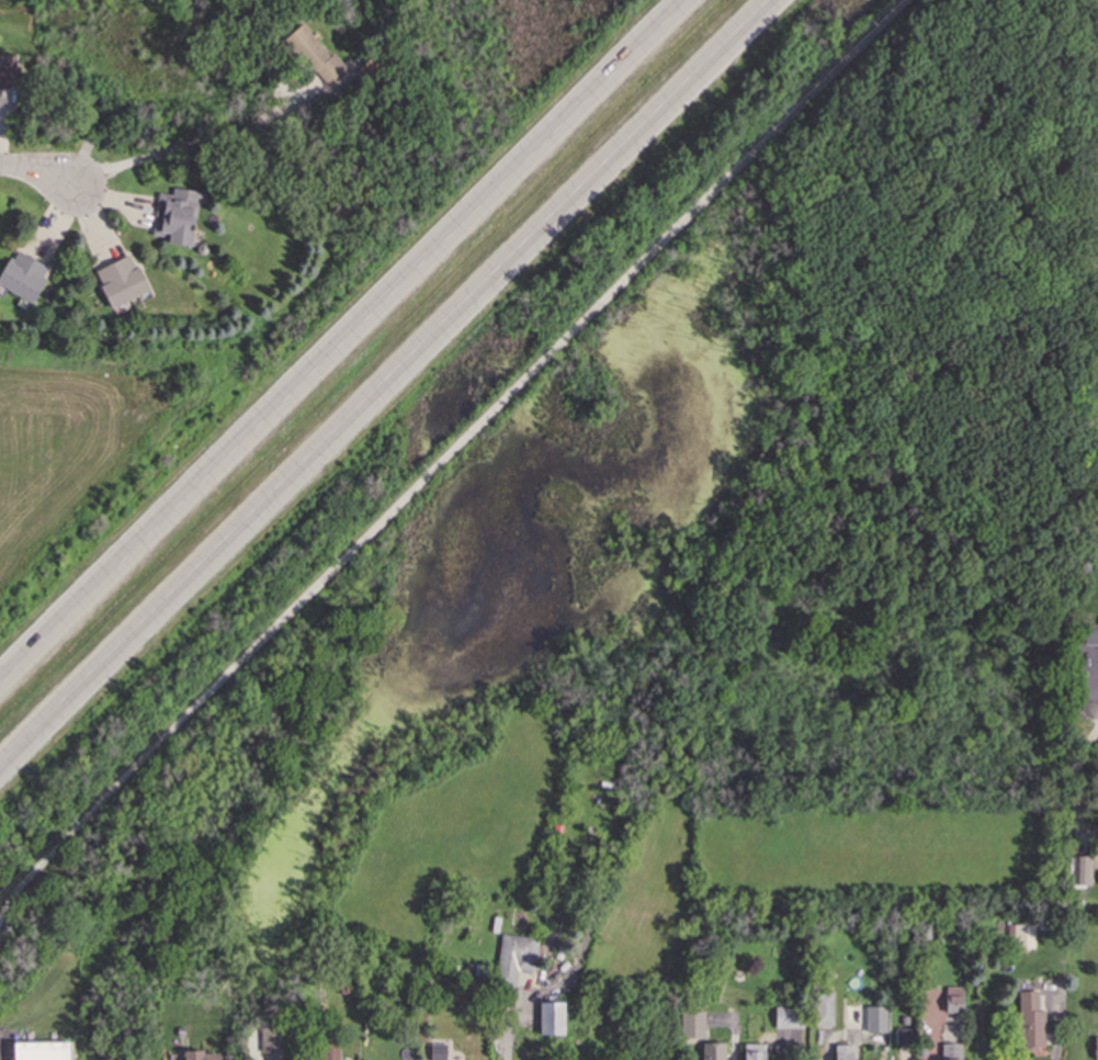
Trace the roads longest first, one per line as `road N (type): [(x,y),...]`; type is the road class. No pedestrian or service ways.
road 1 (trunk): [(0,780),(782,0)]
road 2 (trunk): [(700,0),(0,697)]

